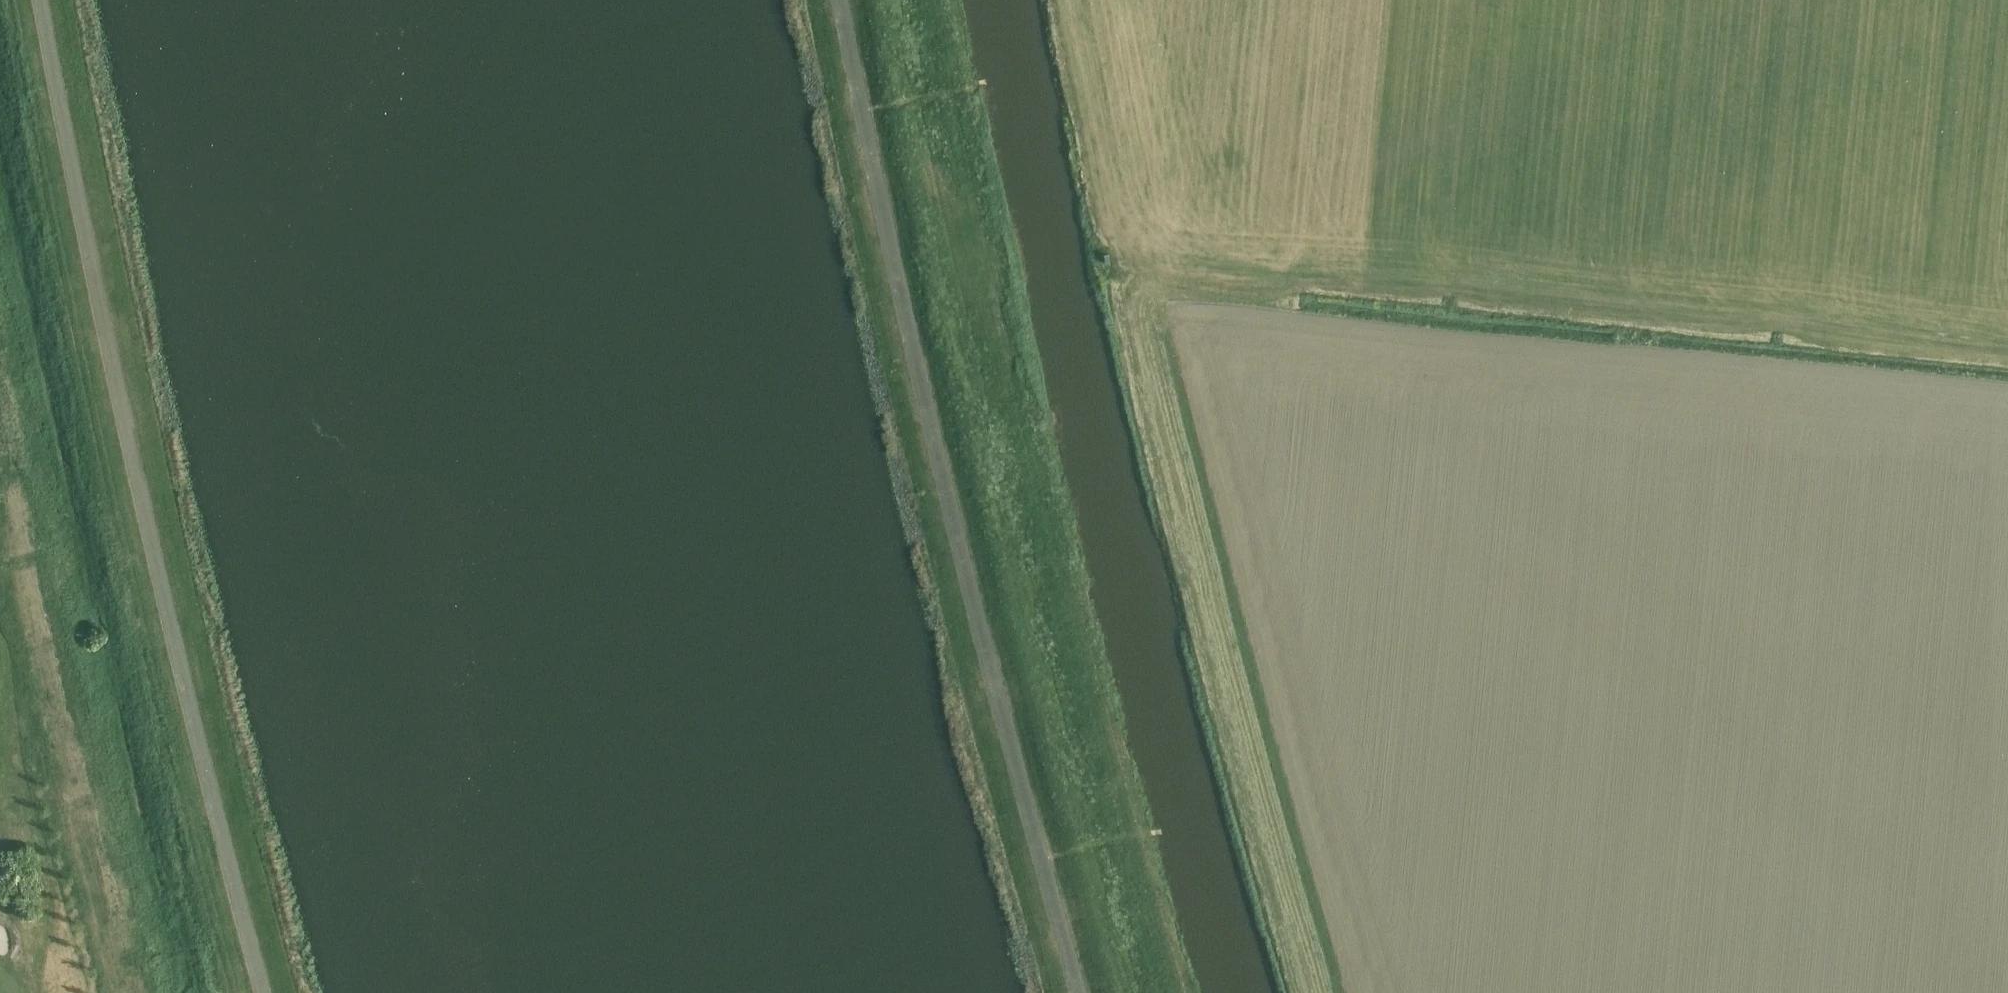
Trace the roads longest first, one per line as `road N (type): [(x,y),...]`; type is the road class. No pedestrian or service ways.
road 1 (unclassified): [(1075,992),(922,421),(838,0)]

